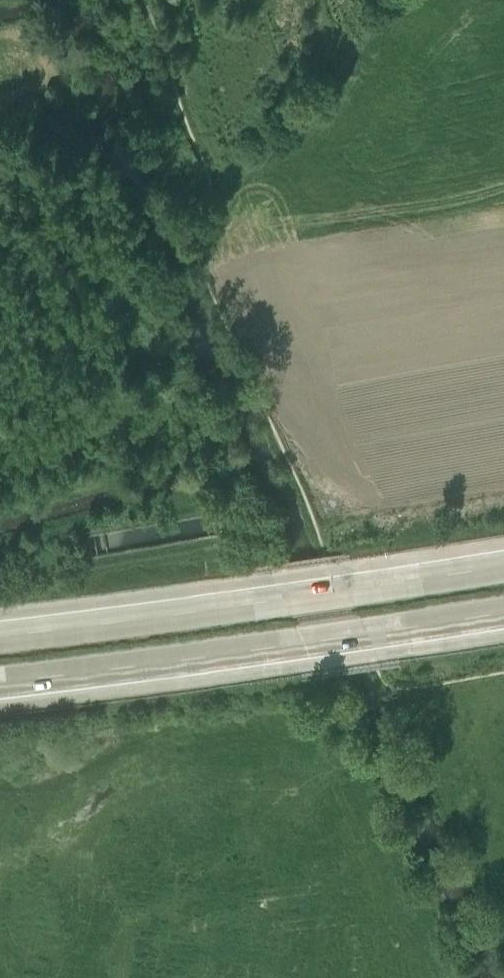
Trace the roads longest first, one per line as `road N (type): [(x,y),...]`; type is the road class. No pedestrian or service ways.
road 1 (motorway): [(503,562),(0,634)]
road 2 (motorway): [(0,678),(503,609)]

